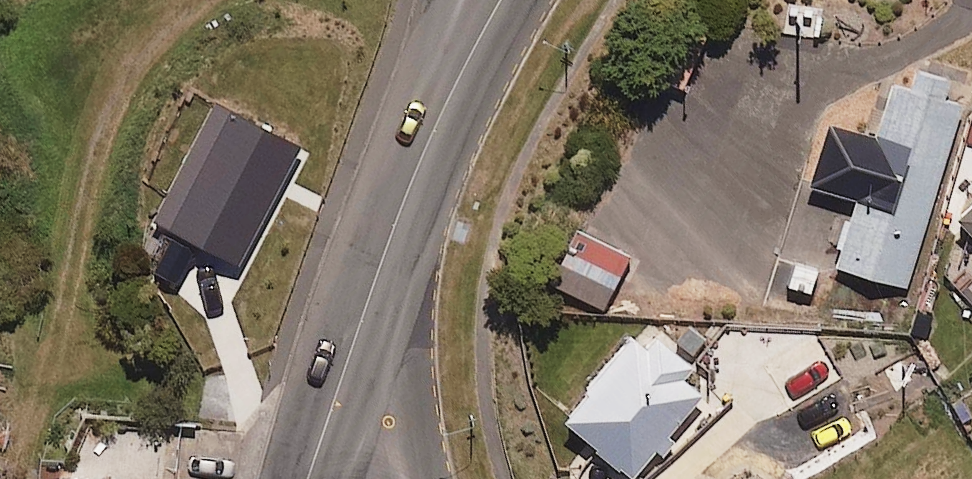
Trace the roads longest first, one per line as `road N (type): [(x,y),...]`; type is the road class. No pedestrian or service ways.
road 1 (secondary): [(501,0),(426,145),(381,262)]
road 2 (secondary): [(381,262),(306,478)]
road 3 (secondary): [(381,262),(389,395),(407,478)]

